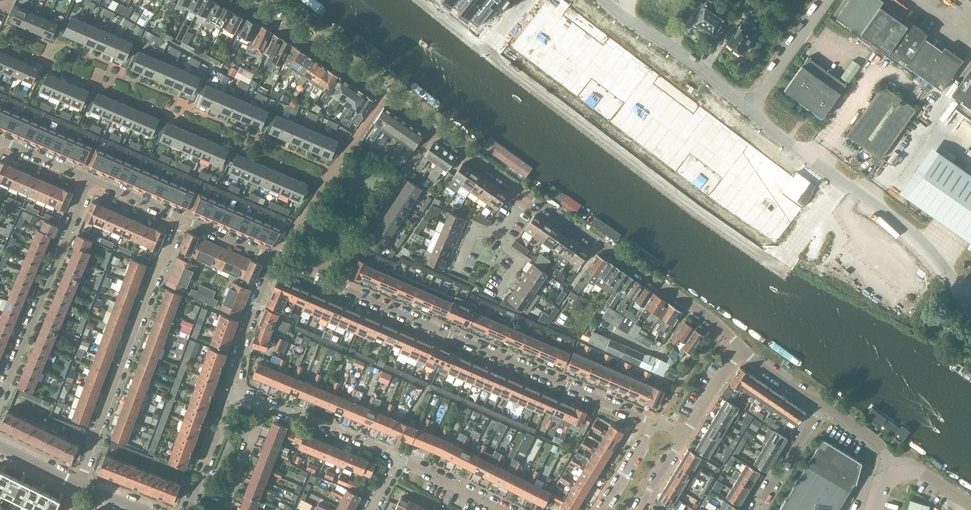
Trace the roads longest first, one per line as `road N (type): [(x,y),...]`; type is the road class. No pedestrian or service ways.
road 1 (residential): [(654,425),(346,290),(342,274)]
road 2 (unclassified): [(965,302),(911,233),(750,111)]
road 3 (residential): [(78,484),(182,219)]
road 4 (residential): [(742,349),(719,324),(530,195)]
road 5 (residential): [(236,0),(433,132)]
road 6 (residential): [(90,178),(0,396)]
road 7 (unclassified): [(750,111),(602,0)]
road 8 (residential): [(342,274),(433,132)]
road 9 (residential): [(399,459),(265,404)]
road 10 (residential): [(235,392),(248,322),(275,260)]
road 11 (unclassified): [(750,111),(826,0)]
road 12 (residential): [(821,403),(752,509)]
road 13 (residential): [(235,392),(188,509)]

